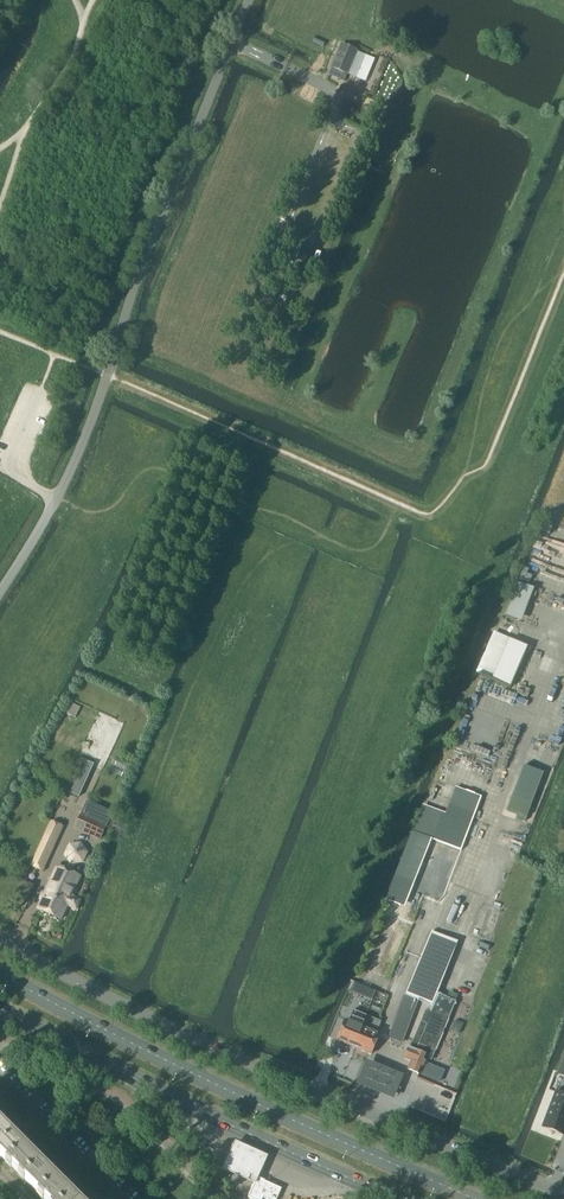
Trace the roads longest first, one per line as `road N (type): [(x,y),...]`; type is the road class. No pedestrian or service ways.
road 1 (unclassified): [(0,593),(83,442),(156,230),(251,0)]
road 2 (unclassified): [(563,1193),(267,1071),(0,938)]
road 3 (trunk): [(475,1198),(203,1080),(0,977)]
road 4 (trunk): [(0,1013),(396,1198)]
road 5 (residential): [(112,1198),(0,1087)]

